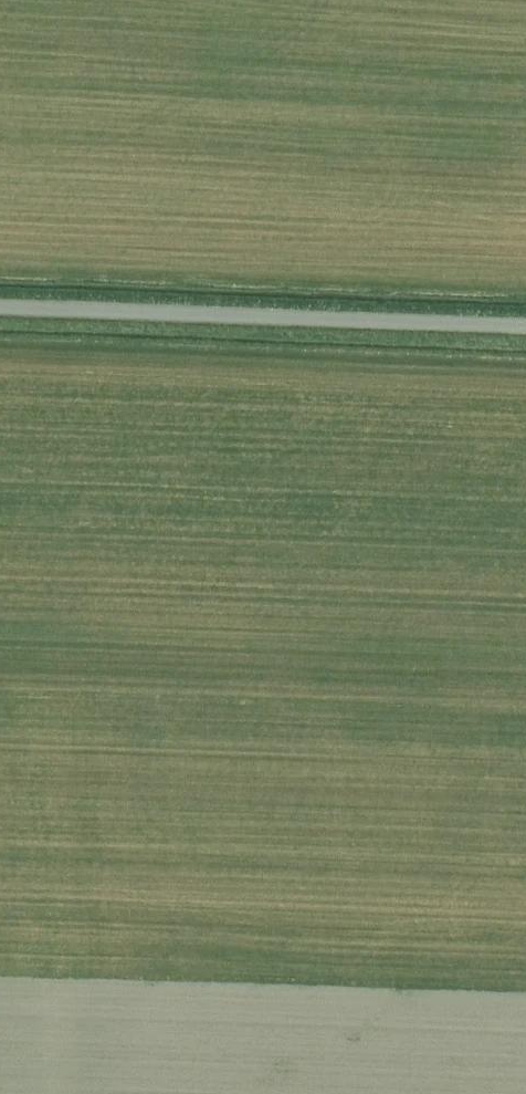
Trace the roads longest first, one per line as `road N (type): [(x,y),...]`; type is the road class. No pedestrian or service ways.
road 1 (tertiary): [(525,325),(0,306)]

